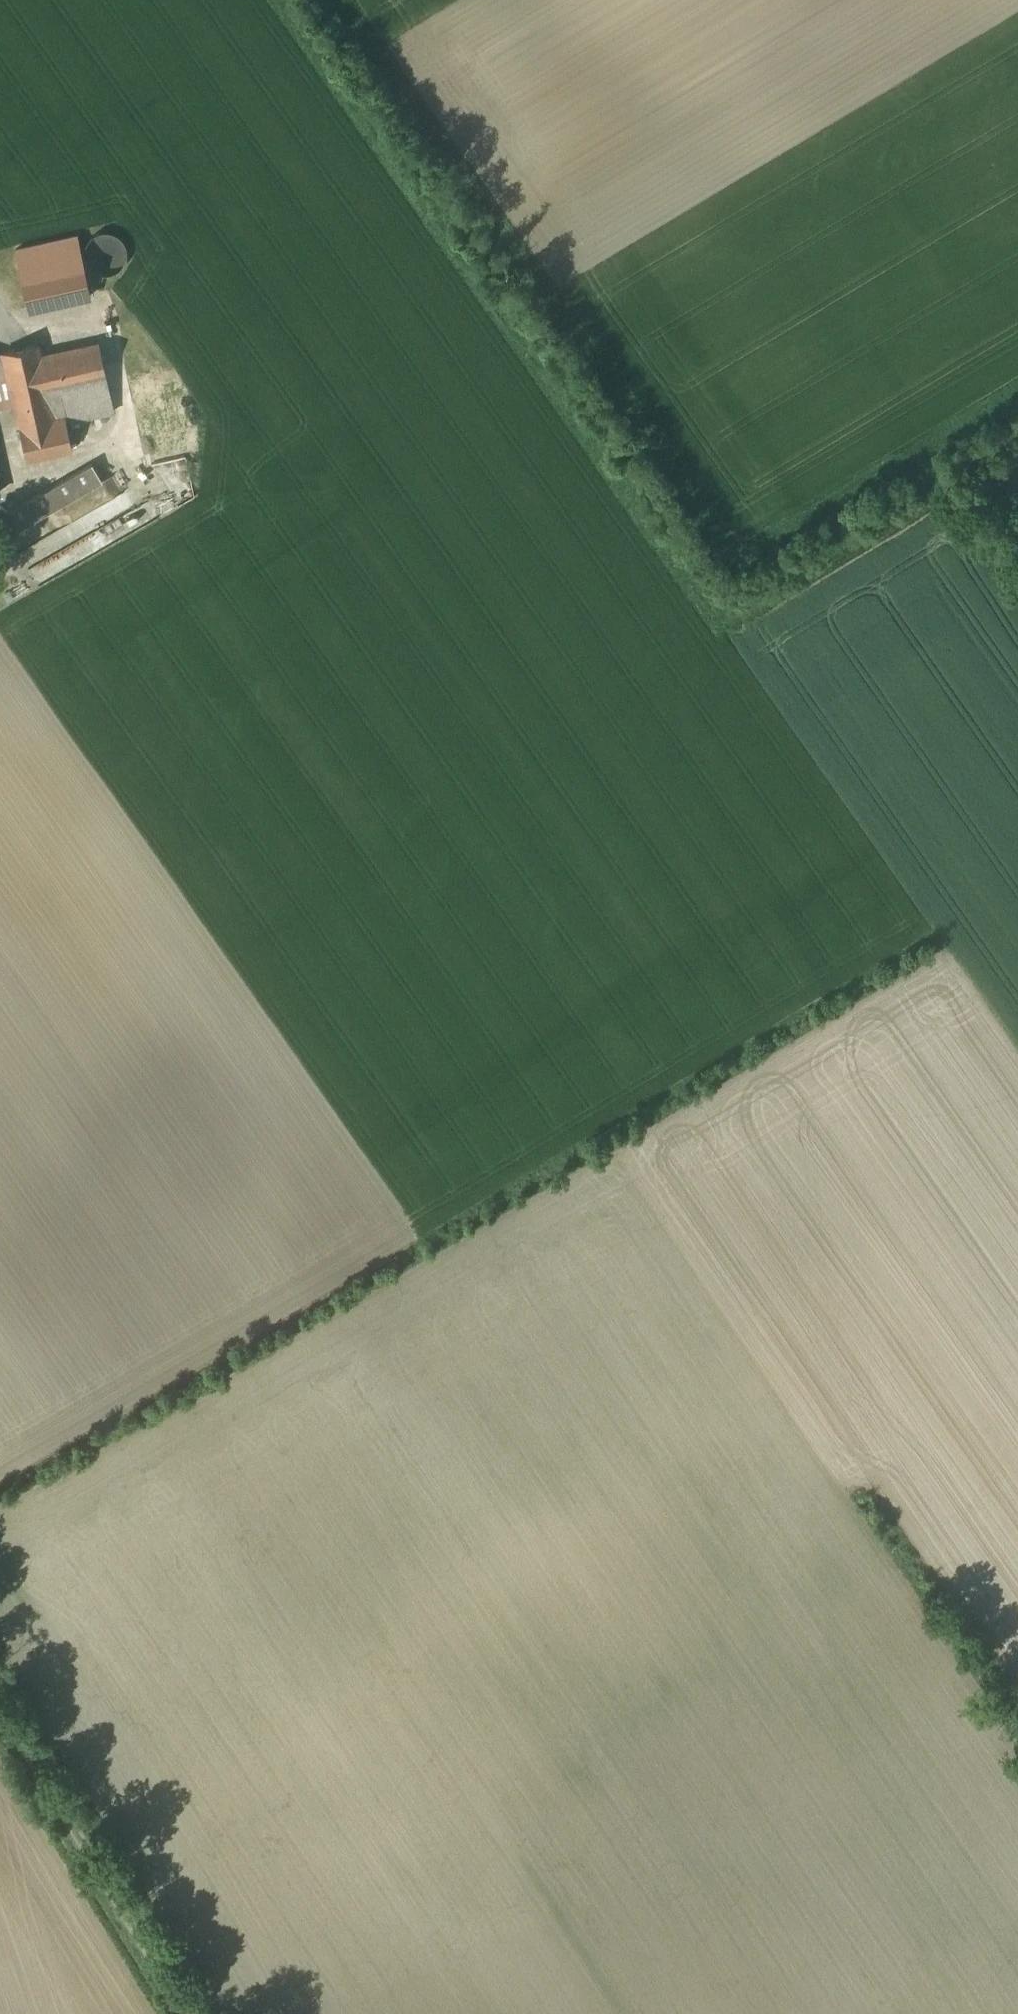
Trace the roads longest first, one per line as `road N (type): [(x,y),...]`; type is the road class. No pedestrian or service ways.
road 1 (track): [(179,2013),(0,1713)]

